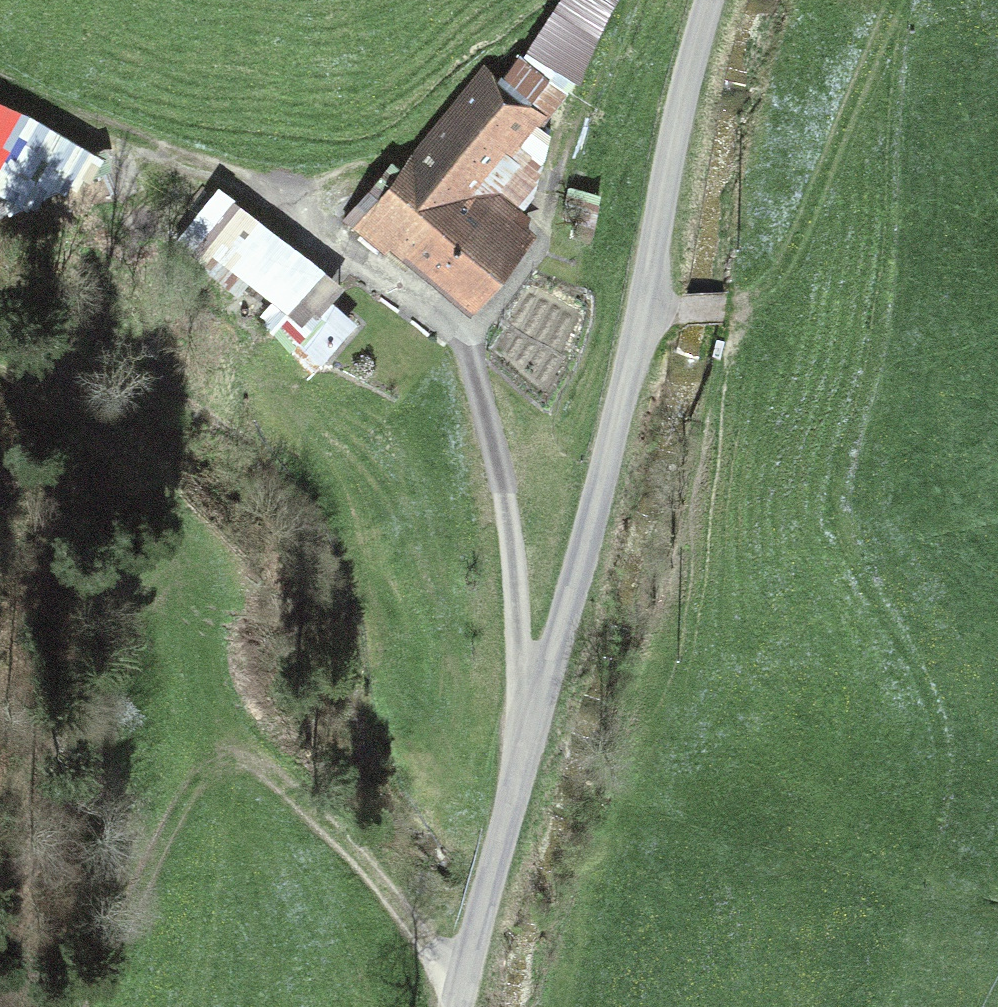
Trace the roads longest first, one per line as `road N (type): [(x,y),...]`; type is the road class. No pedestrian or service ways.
road 1 (track): [(458,1006),(619,412),(709,0)]
road 2 (track): [(0,79),(282,222),(440,337),(472,398),(506,548),(528,732)]
road 3 (track): [(0,377),(143,472),(191,527),(249,642),(317,810),(383,885),(460,997)]
road 4 (track): [(625,0),(529,250),(440,337)]

